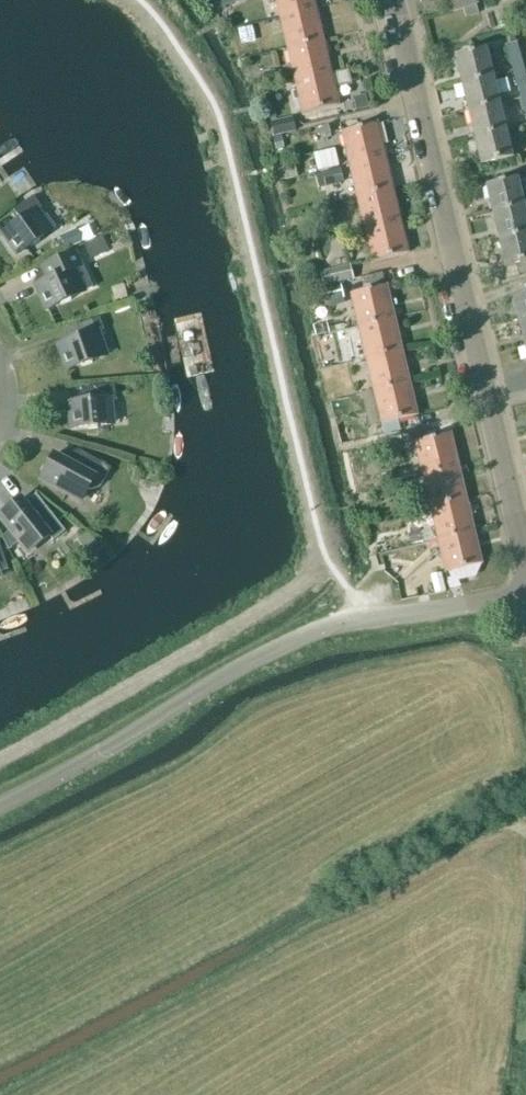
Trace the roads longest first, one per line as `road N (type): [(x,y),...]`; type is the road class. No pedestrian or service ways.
road 1 (secondary): [(525,565),(393,0)]
road 2 (unclassified): [(0,805),(312,633),(525,594)]

